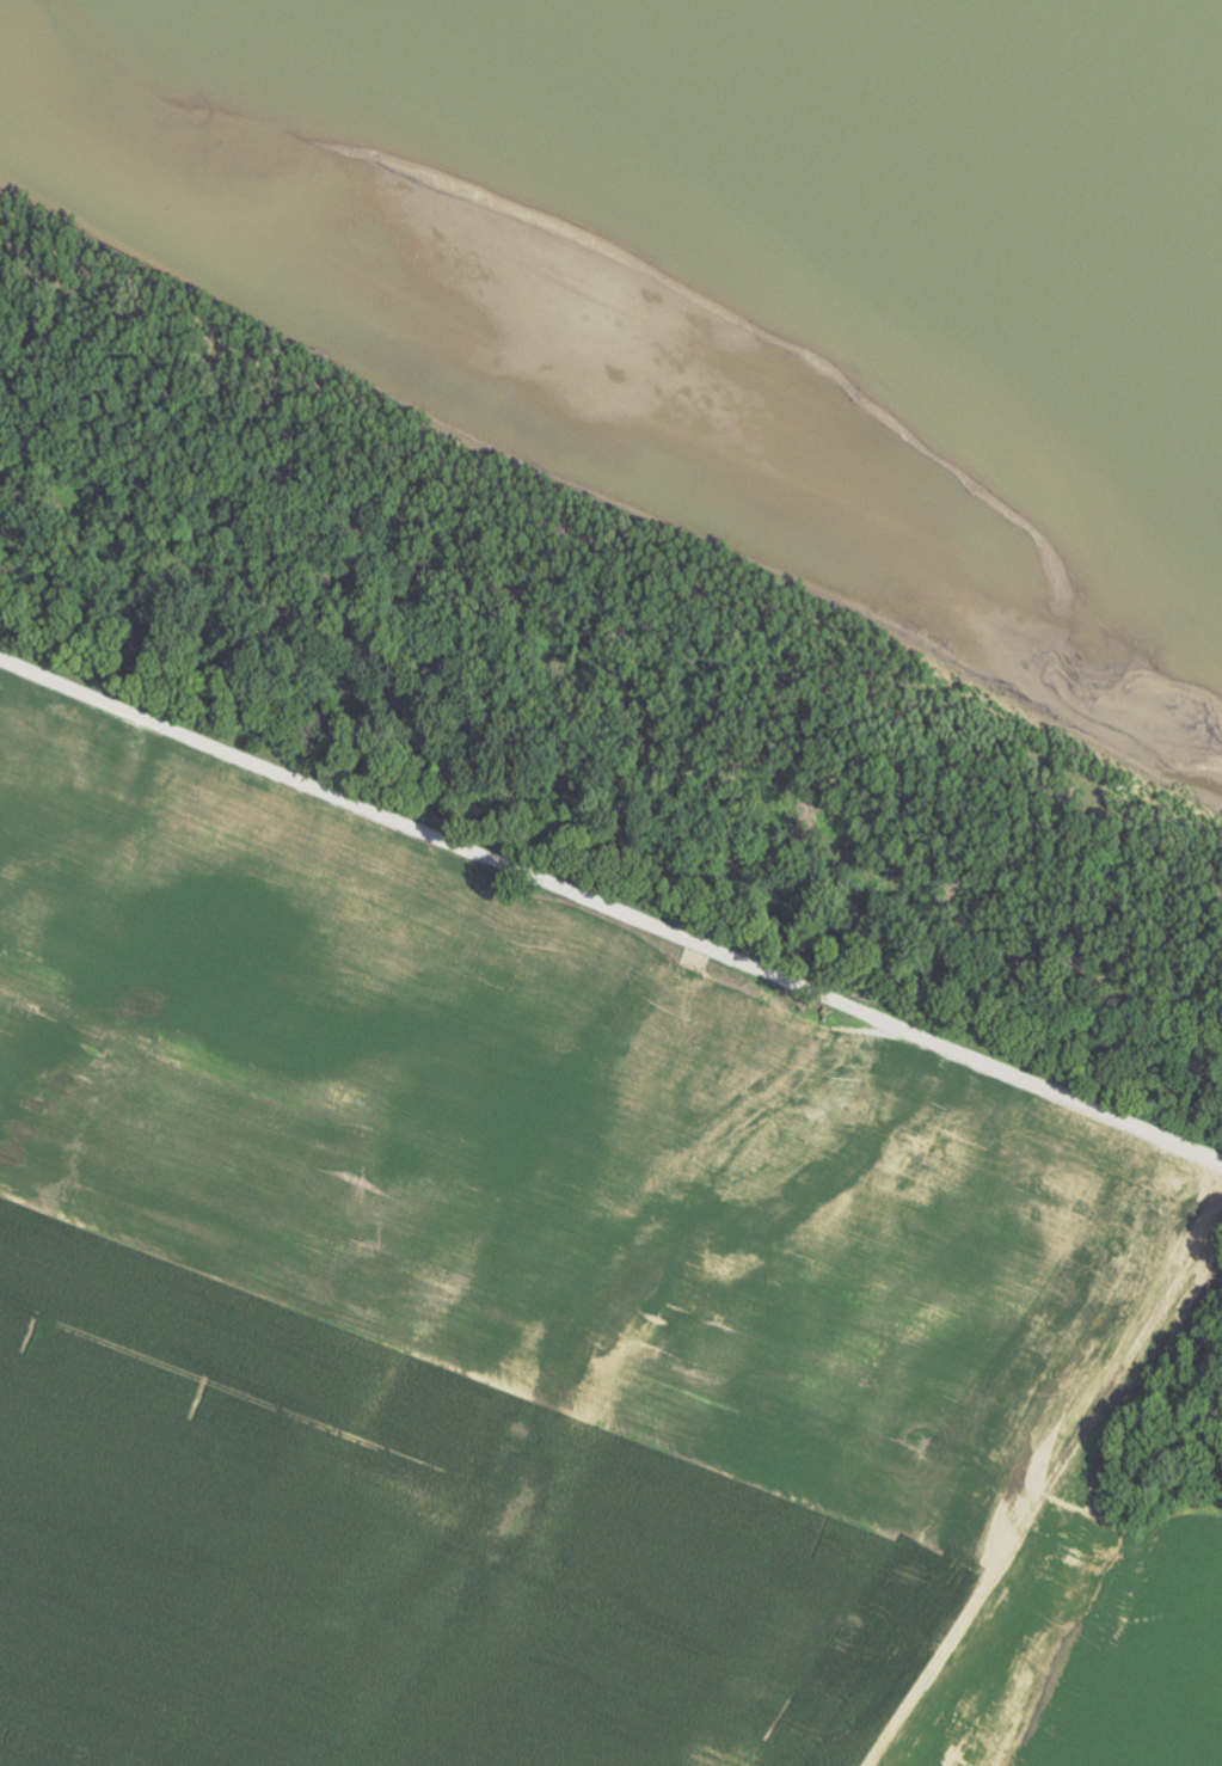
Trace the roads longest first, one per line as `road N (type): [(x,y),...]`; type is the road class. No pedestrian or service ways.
road 1 (track): [(0,662),(1221,1162)]

